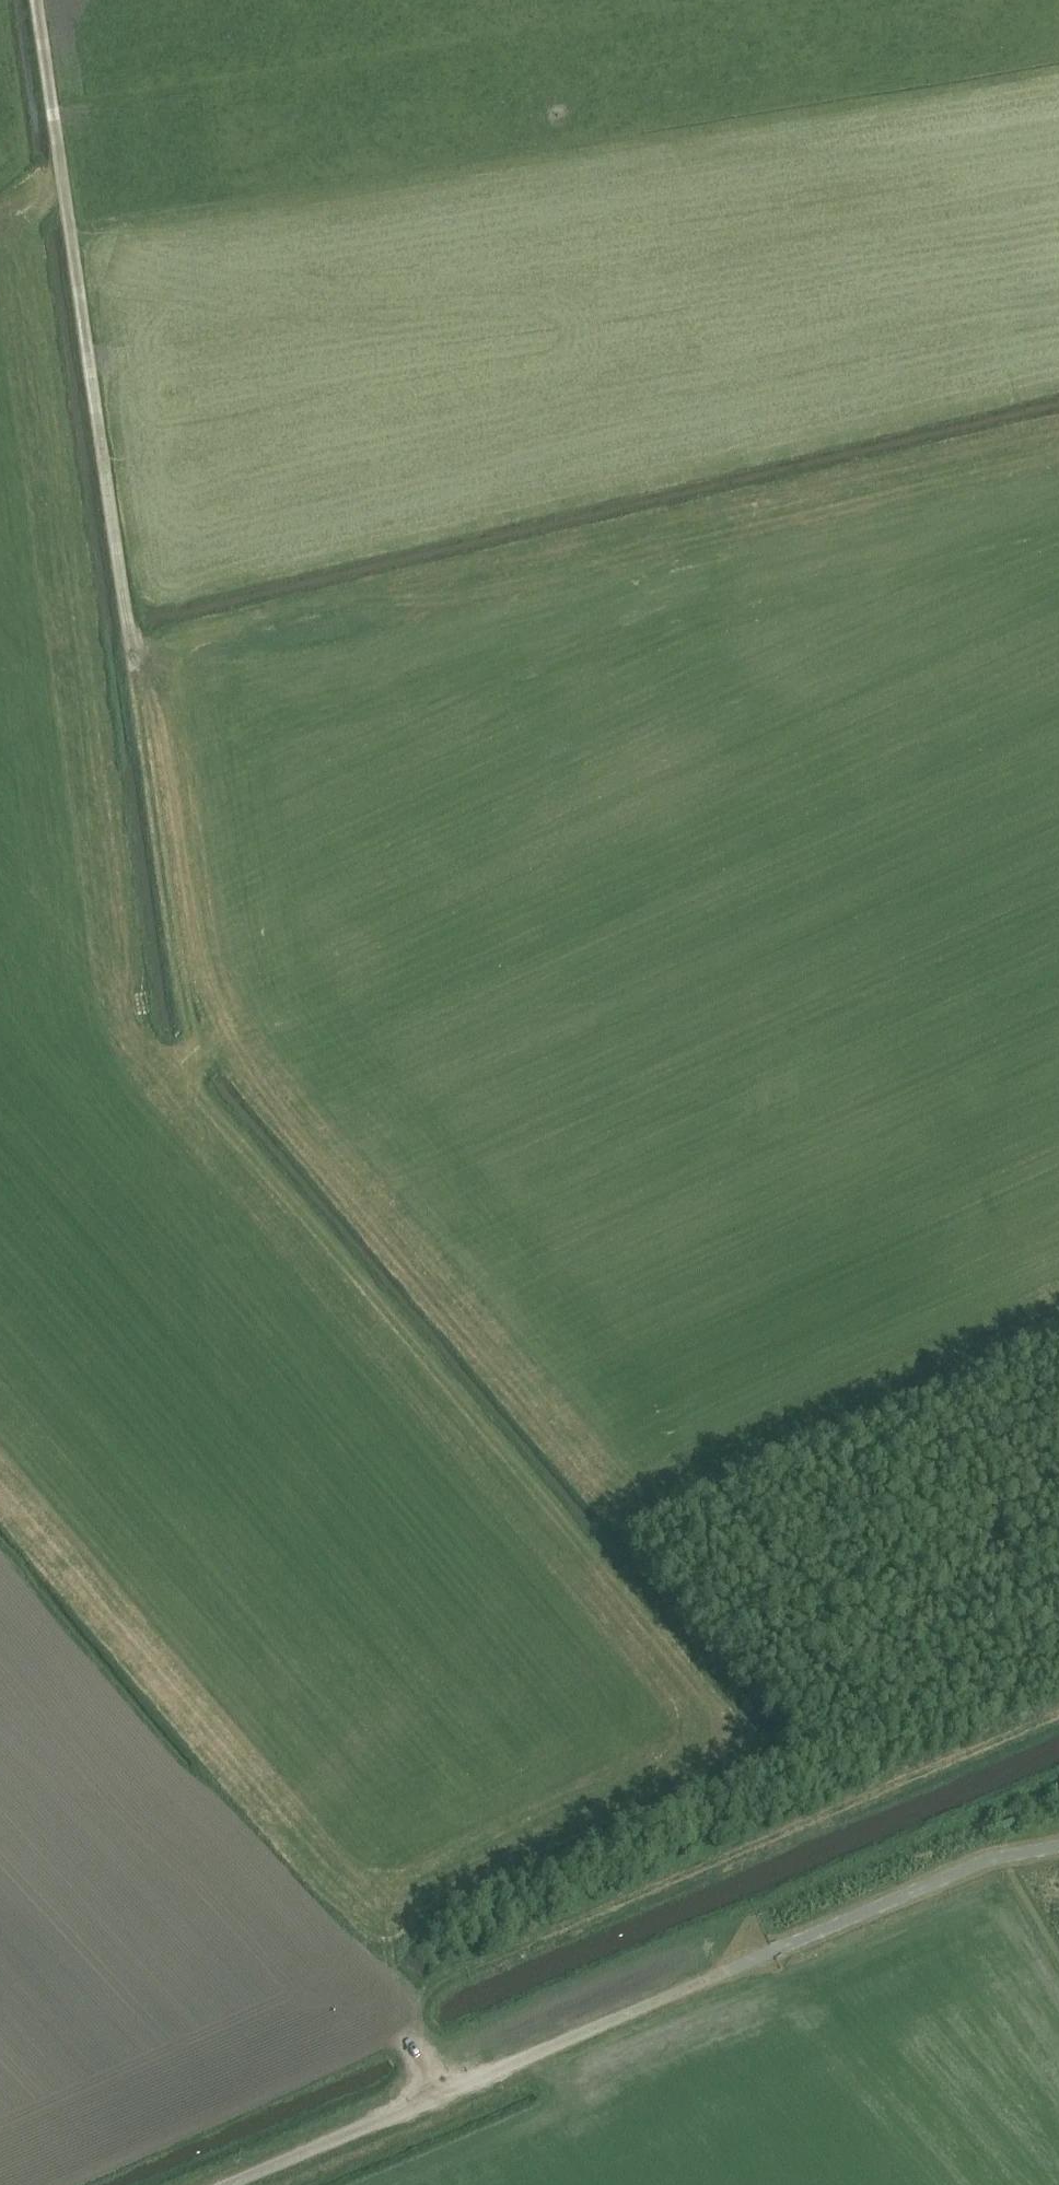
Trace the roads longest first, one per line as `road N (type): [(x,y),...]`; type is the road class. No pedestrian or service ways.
road 1 (unclassified): [(224,2184),(989,1860),(1058,1842)]
road 2 (track): [(363,1936),(439,2093)]

